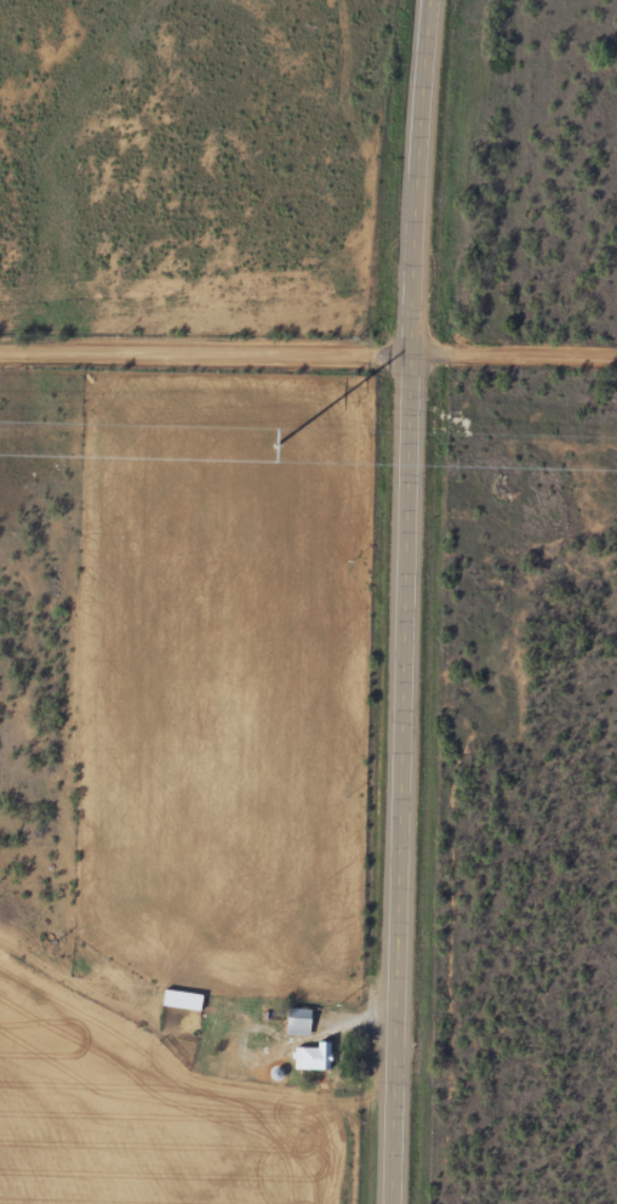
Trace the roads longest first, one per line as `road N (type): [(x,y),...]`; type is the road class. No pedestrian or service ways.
road 1 (primary): [(396,1203),(413,351),(432,0)]
road 2 (residential): [(413,351),(0,347)]
road 3 (residential): [(616,644),(409,607)]
road 4 (residential): [(616,355),(413,351)]

